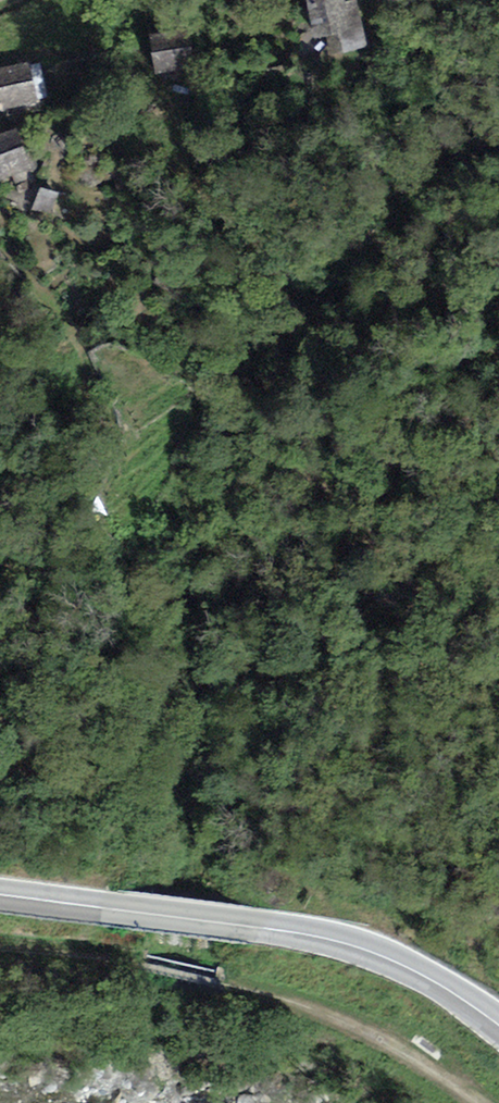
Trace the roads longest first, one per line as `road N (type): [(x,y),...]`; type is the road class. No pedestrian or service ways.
road 1 (secondary): [(0,894),(331,938),(409,966),(498,1026)]
road 2 (track): [(220,983),(347,1023),(482,1102)]
road 3 (track): [(0,946),(140,965)]

